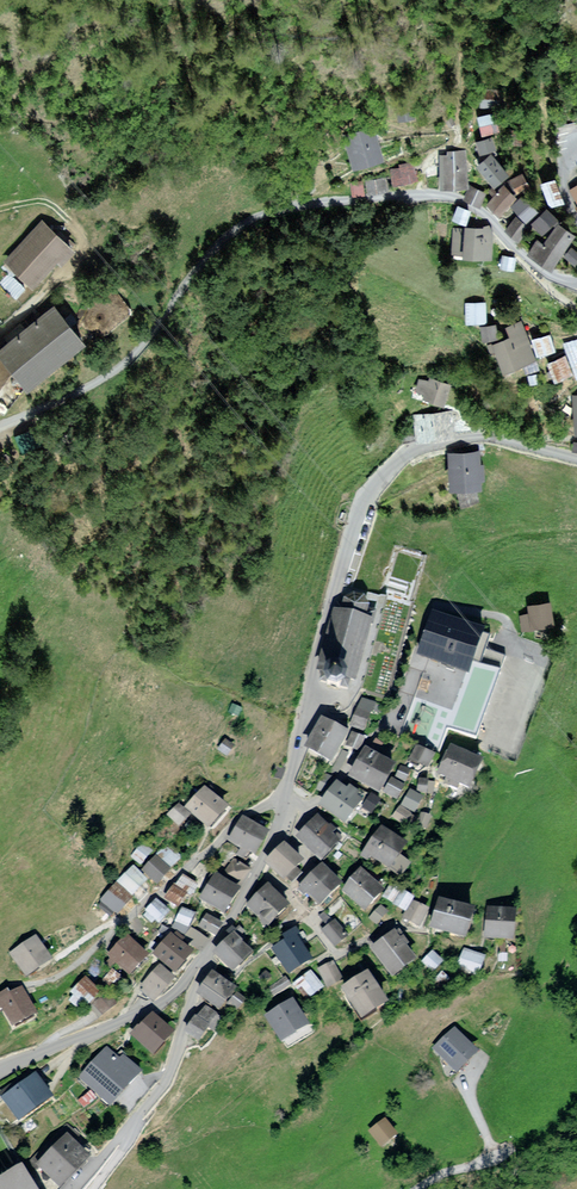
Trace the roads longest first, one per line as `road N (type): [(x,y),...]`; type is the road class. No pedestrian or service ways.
road 1 (residential): [(290,798),(306,699),(364,502),(393,466),(422,449),(461,441),(576,456)]
road 2 (track): [(335,203),(244,223),(220,241),(174,317),(128,361),(0,427)]
road 3 (residential): [(576,283),(518,256),(491,220),(460,200),(335,203)]
road 4 (residential): [(0,1070),(160,1005),(201,967)]
road 5 (residential): [(201,967),(275,848),(290,798)]
road 6 (residential): [(414,1188),(475,1165),(490,1150),(467,1087),(476,1071)]
road 7 (residential): [(201,967),(178,1054),(141,1118)]

